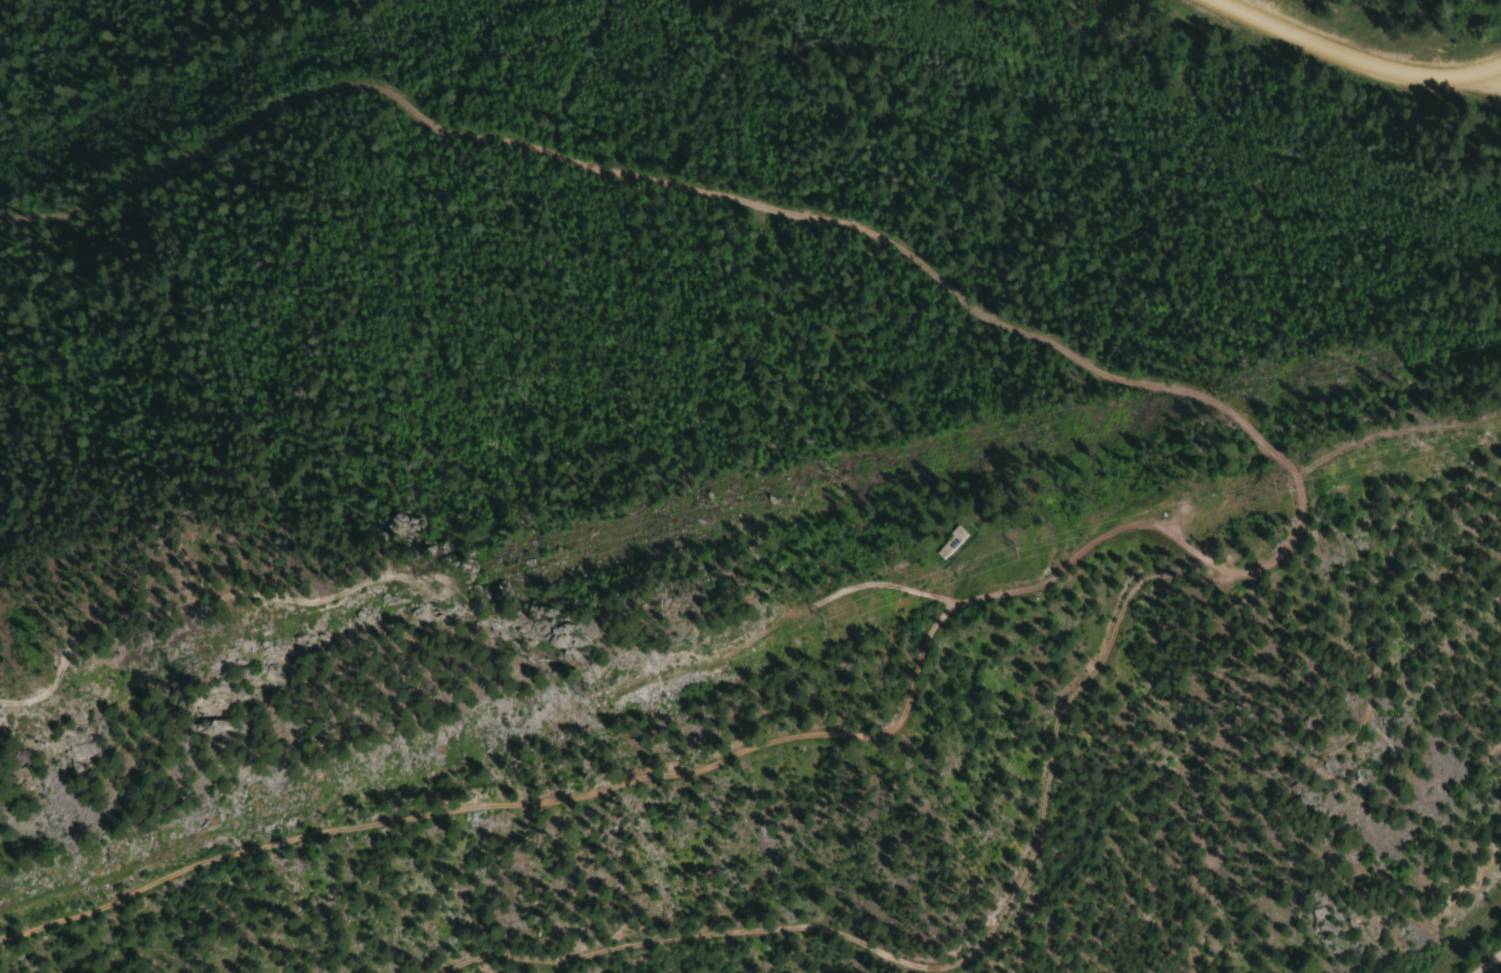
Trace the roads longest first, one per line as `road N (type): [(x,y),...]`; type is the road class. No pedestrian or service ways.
road 1 (tertiary): [(1500,66),(1422,84),(1225,0)]

